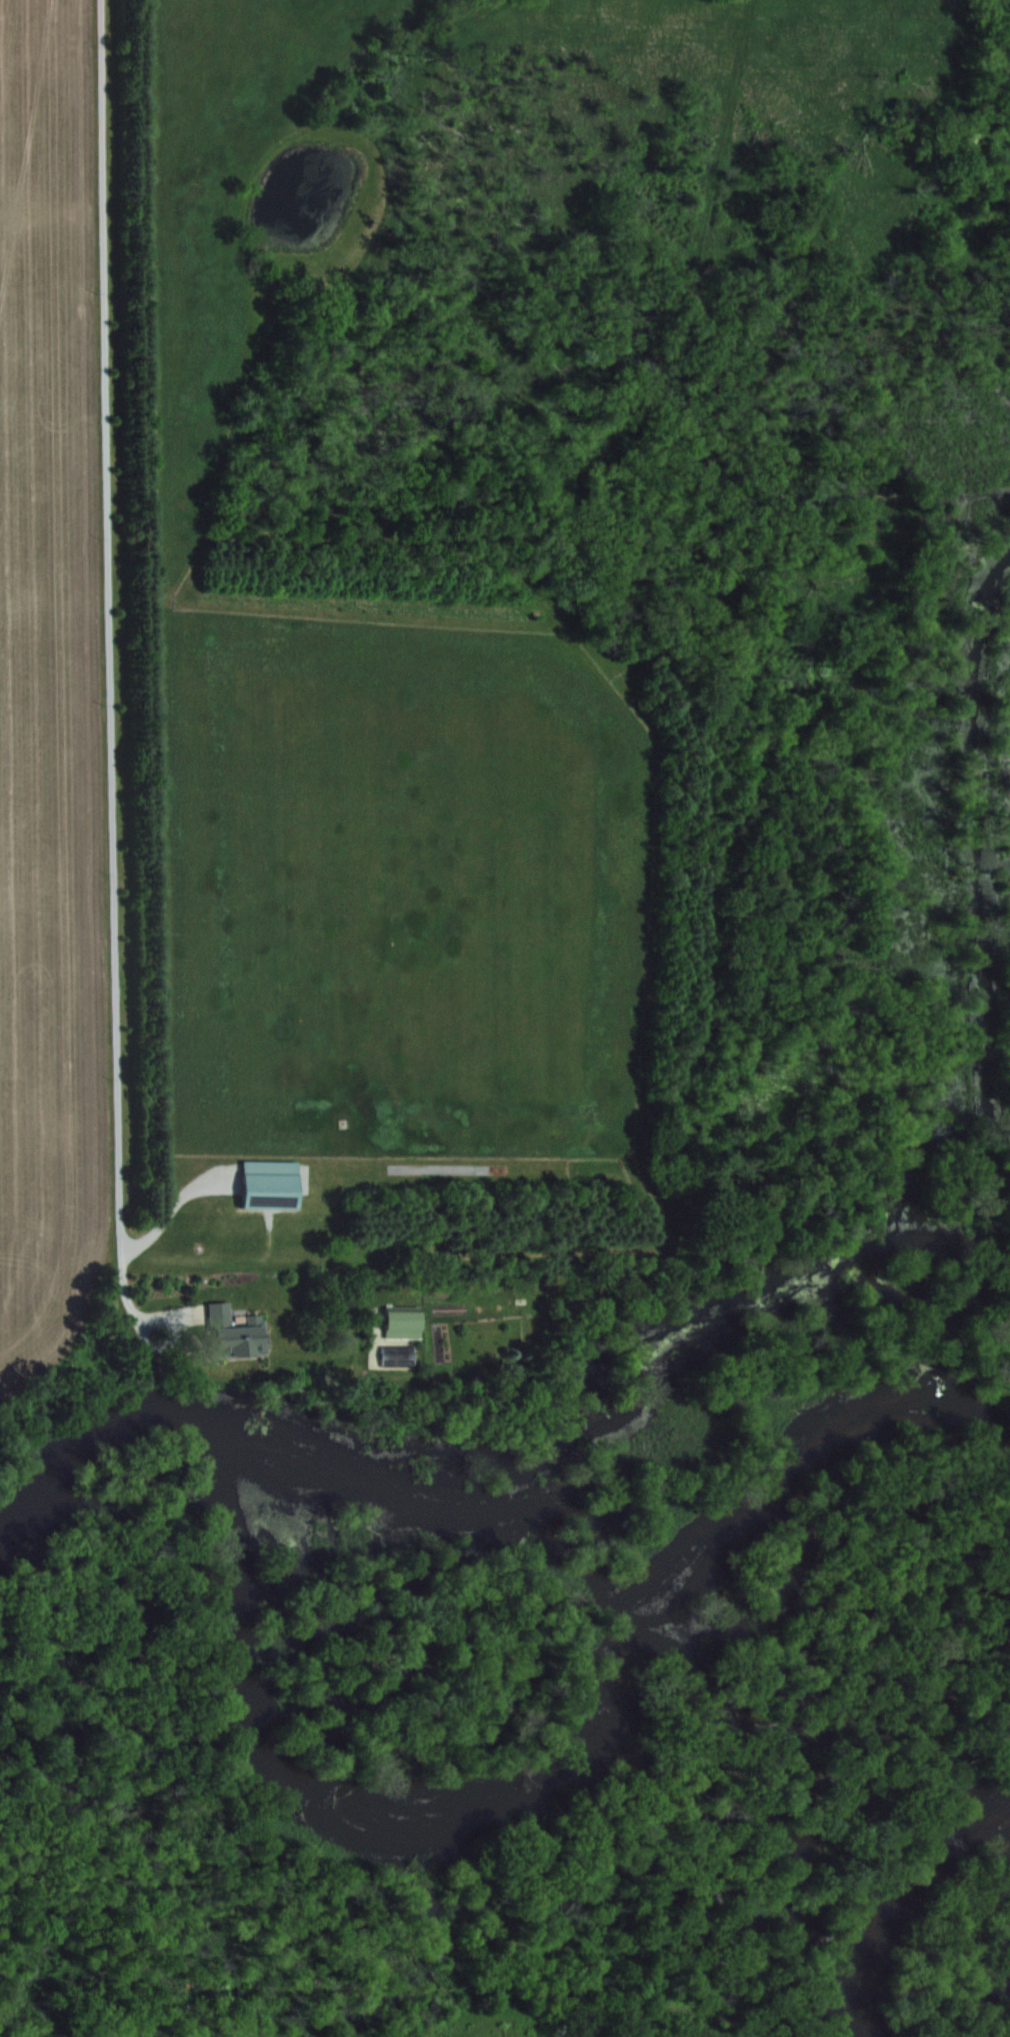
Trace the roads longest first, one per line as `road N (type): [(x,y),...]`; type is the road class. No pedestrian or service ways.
road 1 (residential): [(88,0),(118,1281)]

